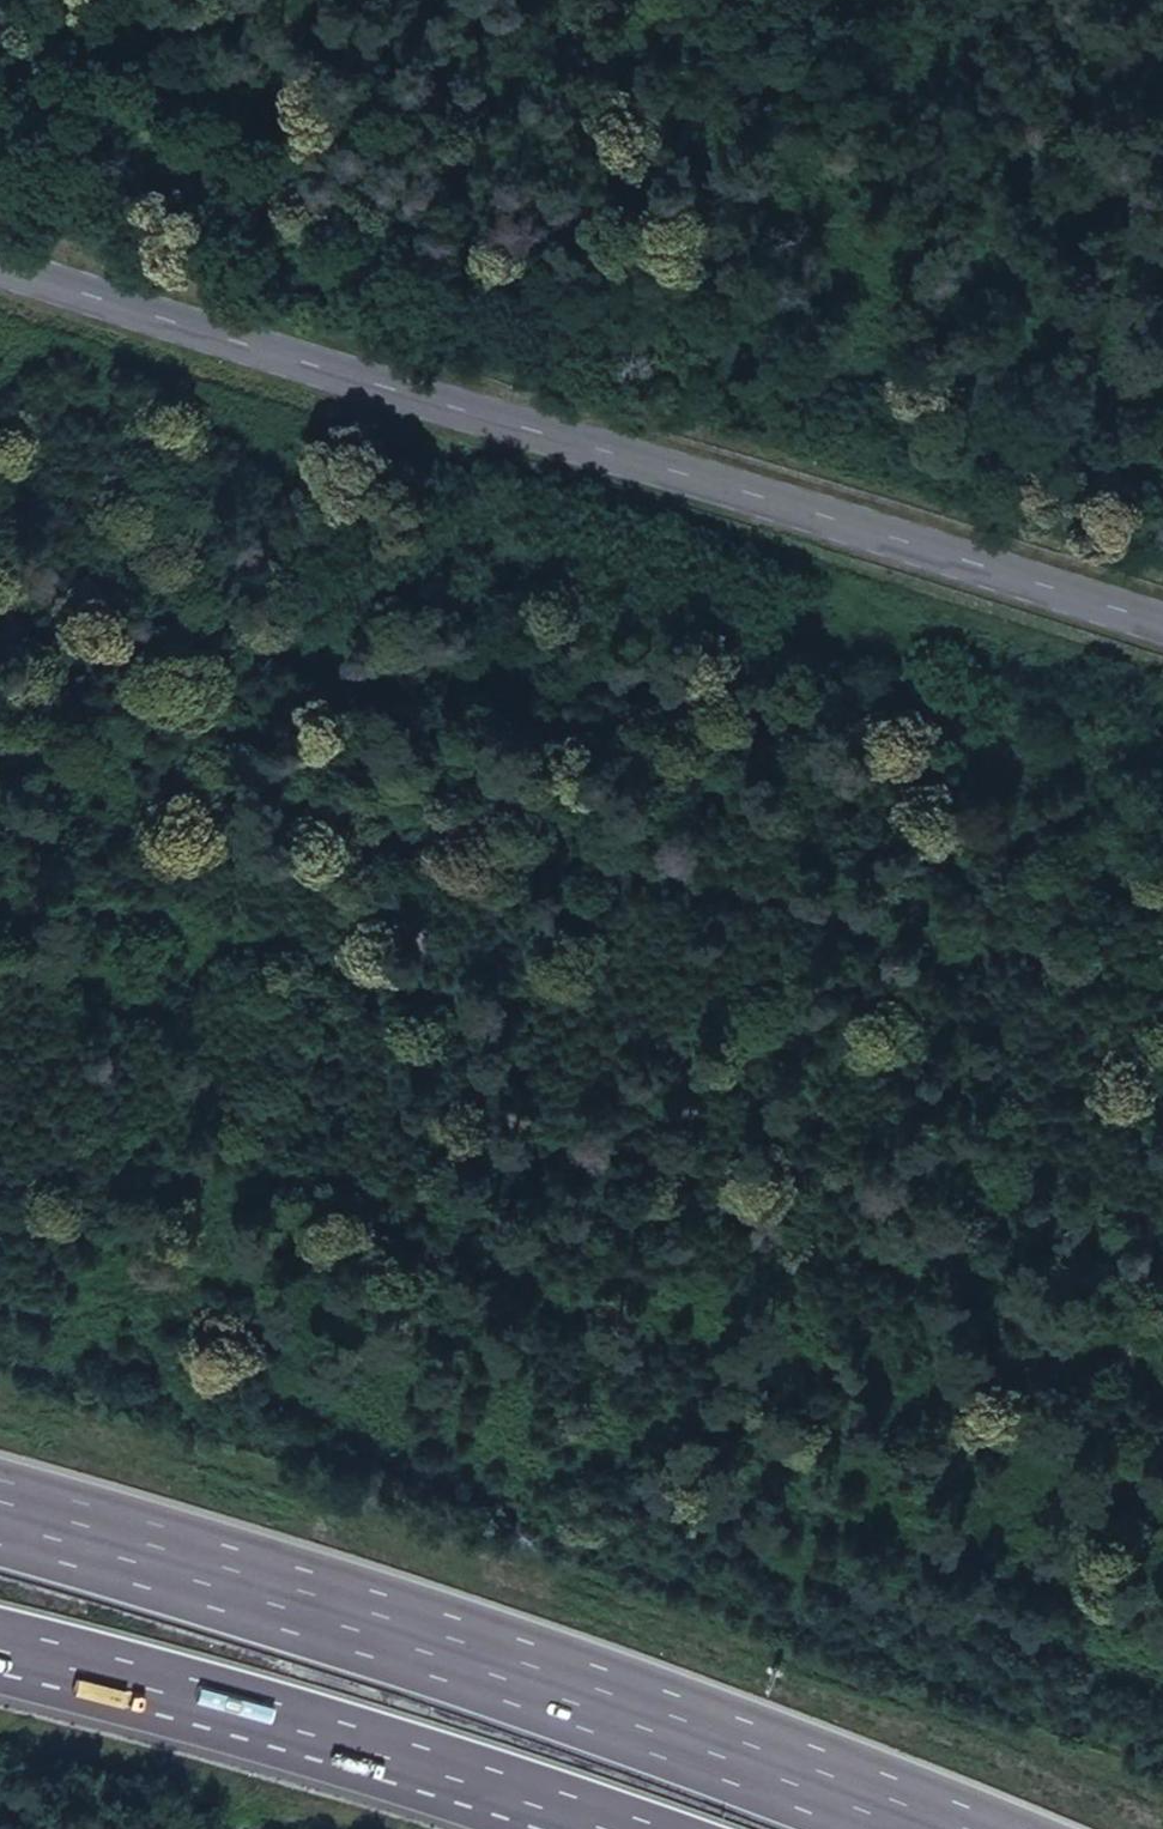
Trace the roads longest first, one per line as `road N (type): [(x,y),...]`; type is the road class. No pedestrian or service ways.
road 1 (secondary): [(1162,629),(0,254)]
road 2 (motorway): [(927,1828),(655,1721),(303,1598),(0,1508)]
road 3 (motorway): [(0,1647),(260,1716),(603,1828)]

